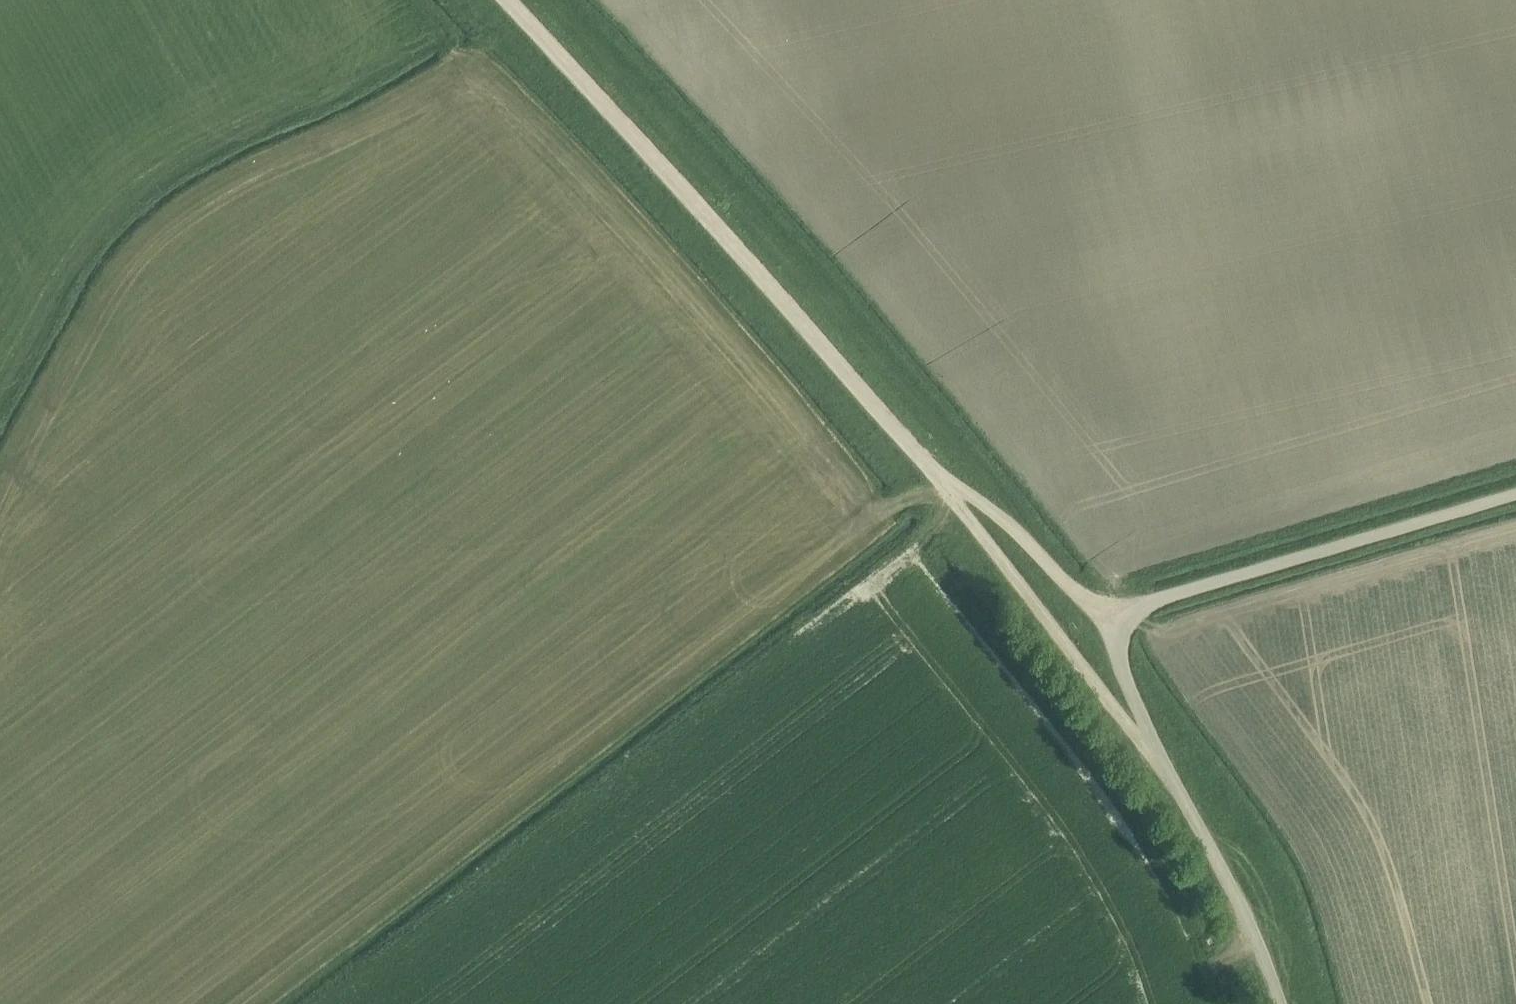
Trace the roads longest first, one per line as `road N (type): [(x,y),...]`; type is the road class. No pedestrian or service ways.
road 1 (unclassified): [(1115,631),(1002,515),(942,478),(511,0)]
road 2 (unclassified): [(1115,631),(1155,601),(1515,498)]
road 3 (unclassified): [(1281,1003),(1253,929),(1133,695),(1115,631)]

